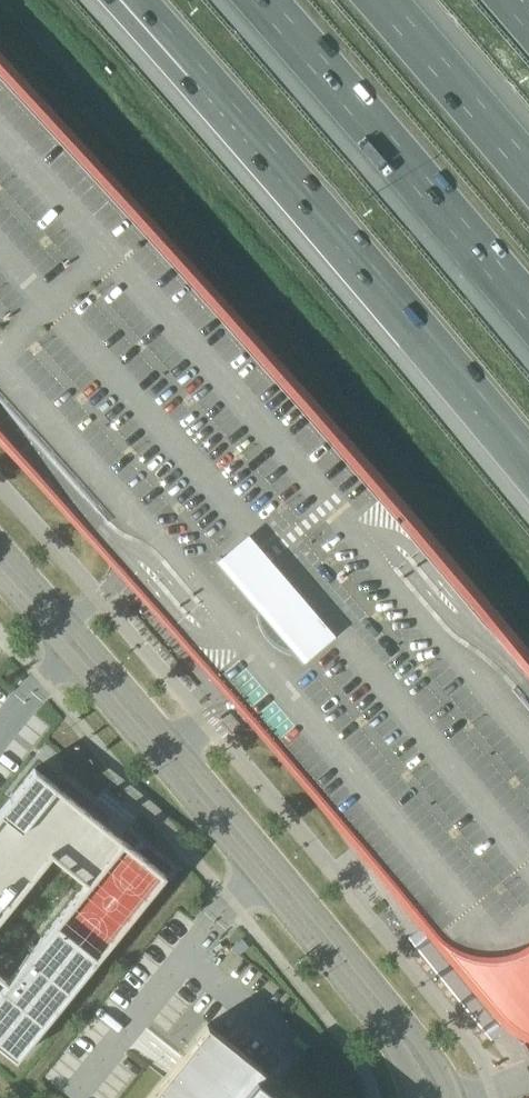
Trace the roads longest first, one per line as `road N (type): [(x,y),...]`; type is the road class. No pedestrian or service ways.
road 1 (tertiary): [(438,1097),(414,1053),(263,861),(0,561)]
road 2 (motorway): [(141,0),(528,455)]
road 3 (motorway): [(261,0),(528,310)]
road 4 (motorway): [(528,171),(380,0)]

